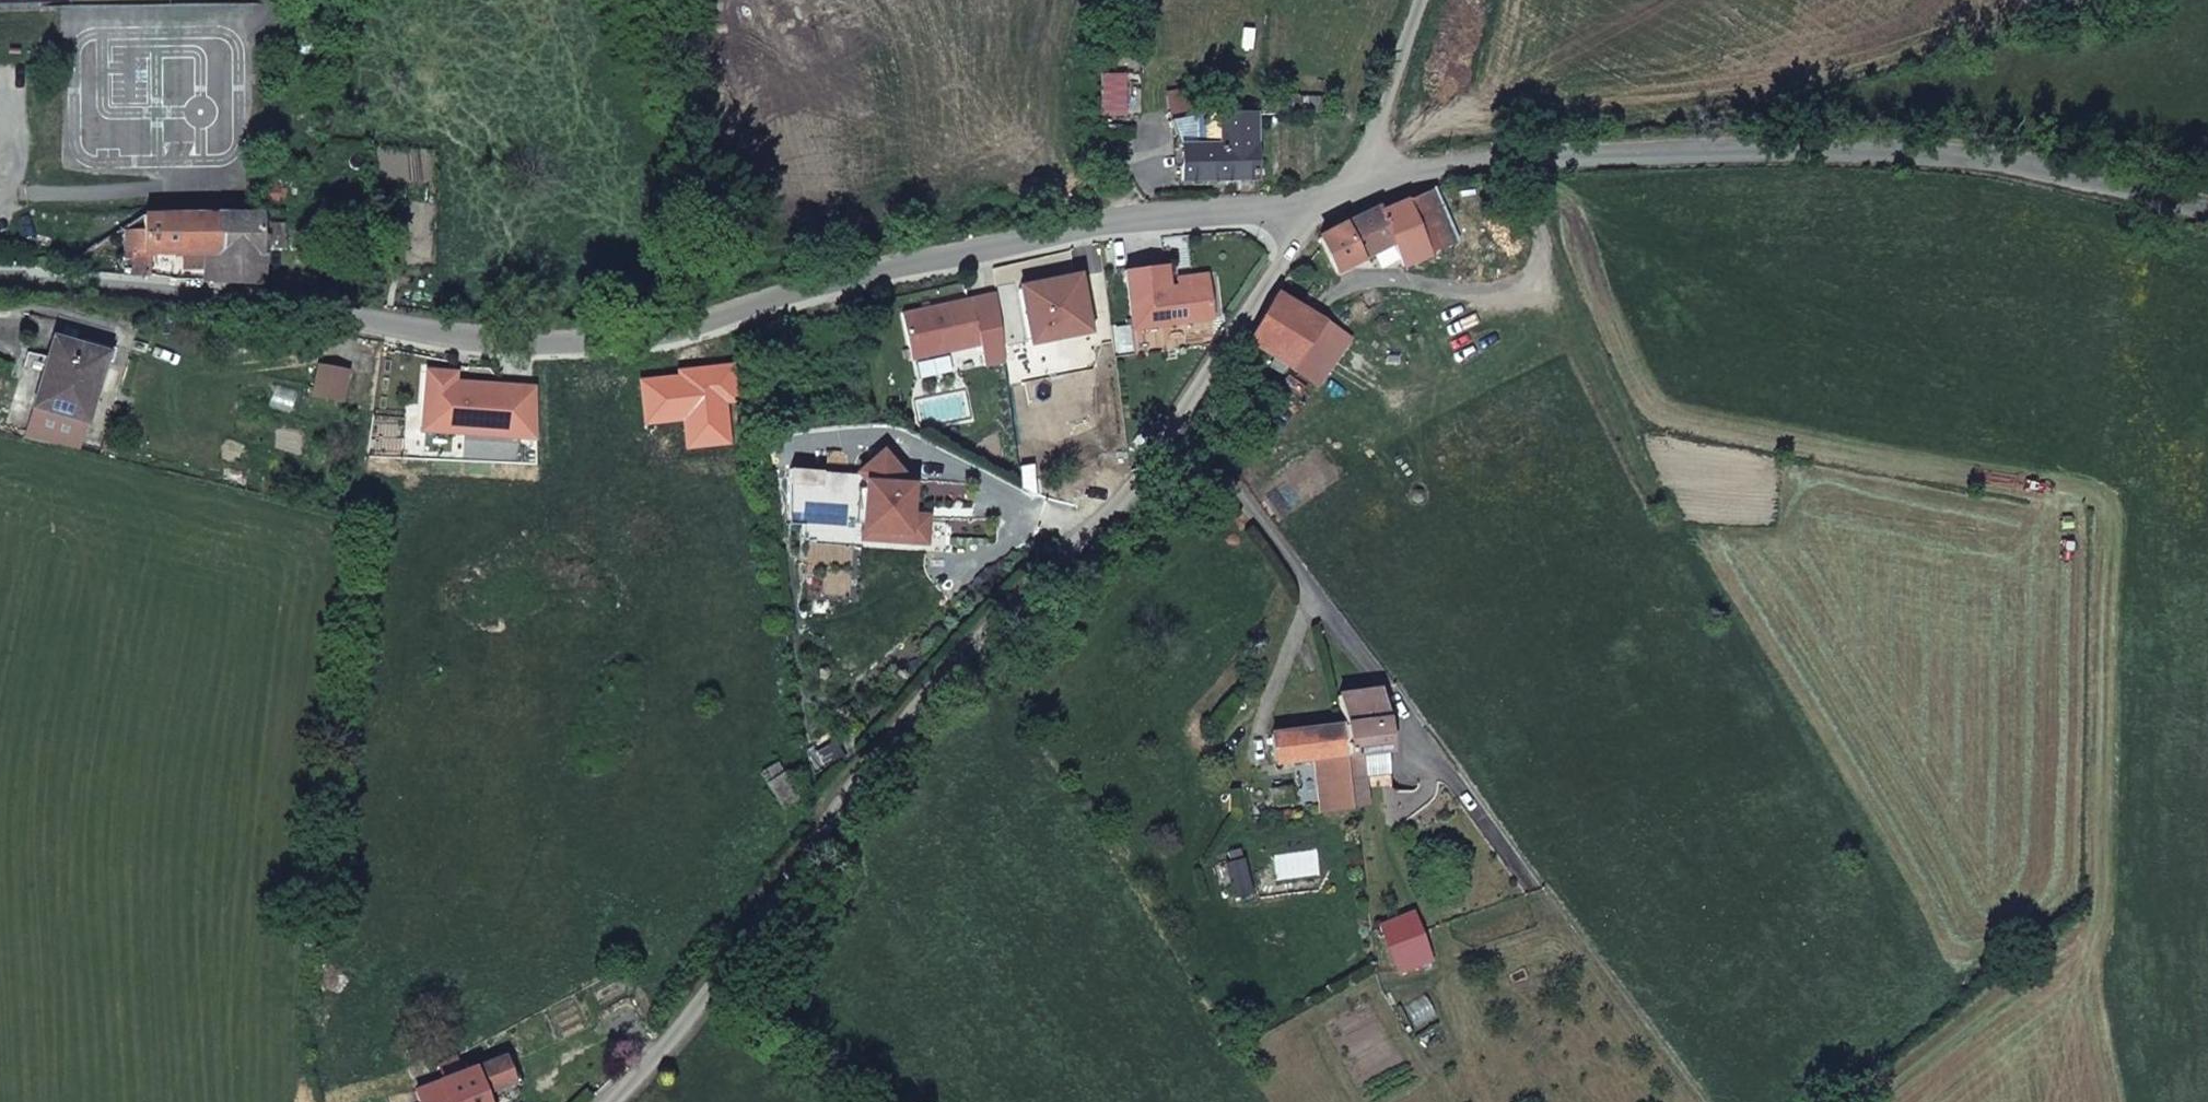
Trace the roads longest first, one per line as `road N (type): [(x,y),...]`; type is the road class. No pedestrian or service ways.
road 1 (residential): [(0,287),(279,311),(492,346),(656,330),(944,249),(1328,203)]
road 2 (unclassified): [(609,1101),(679,1031),(761,927),(897,732),(1116,510),(1328,203)]
road 3 (unclassified): [(1328,203),(1466,162),(1840,153),(2090,187),(2207,214)]
road 4 (unclassified): [(1328,203),(1371,146),(1422,0)]

